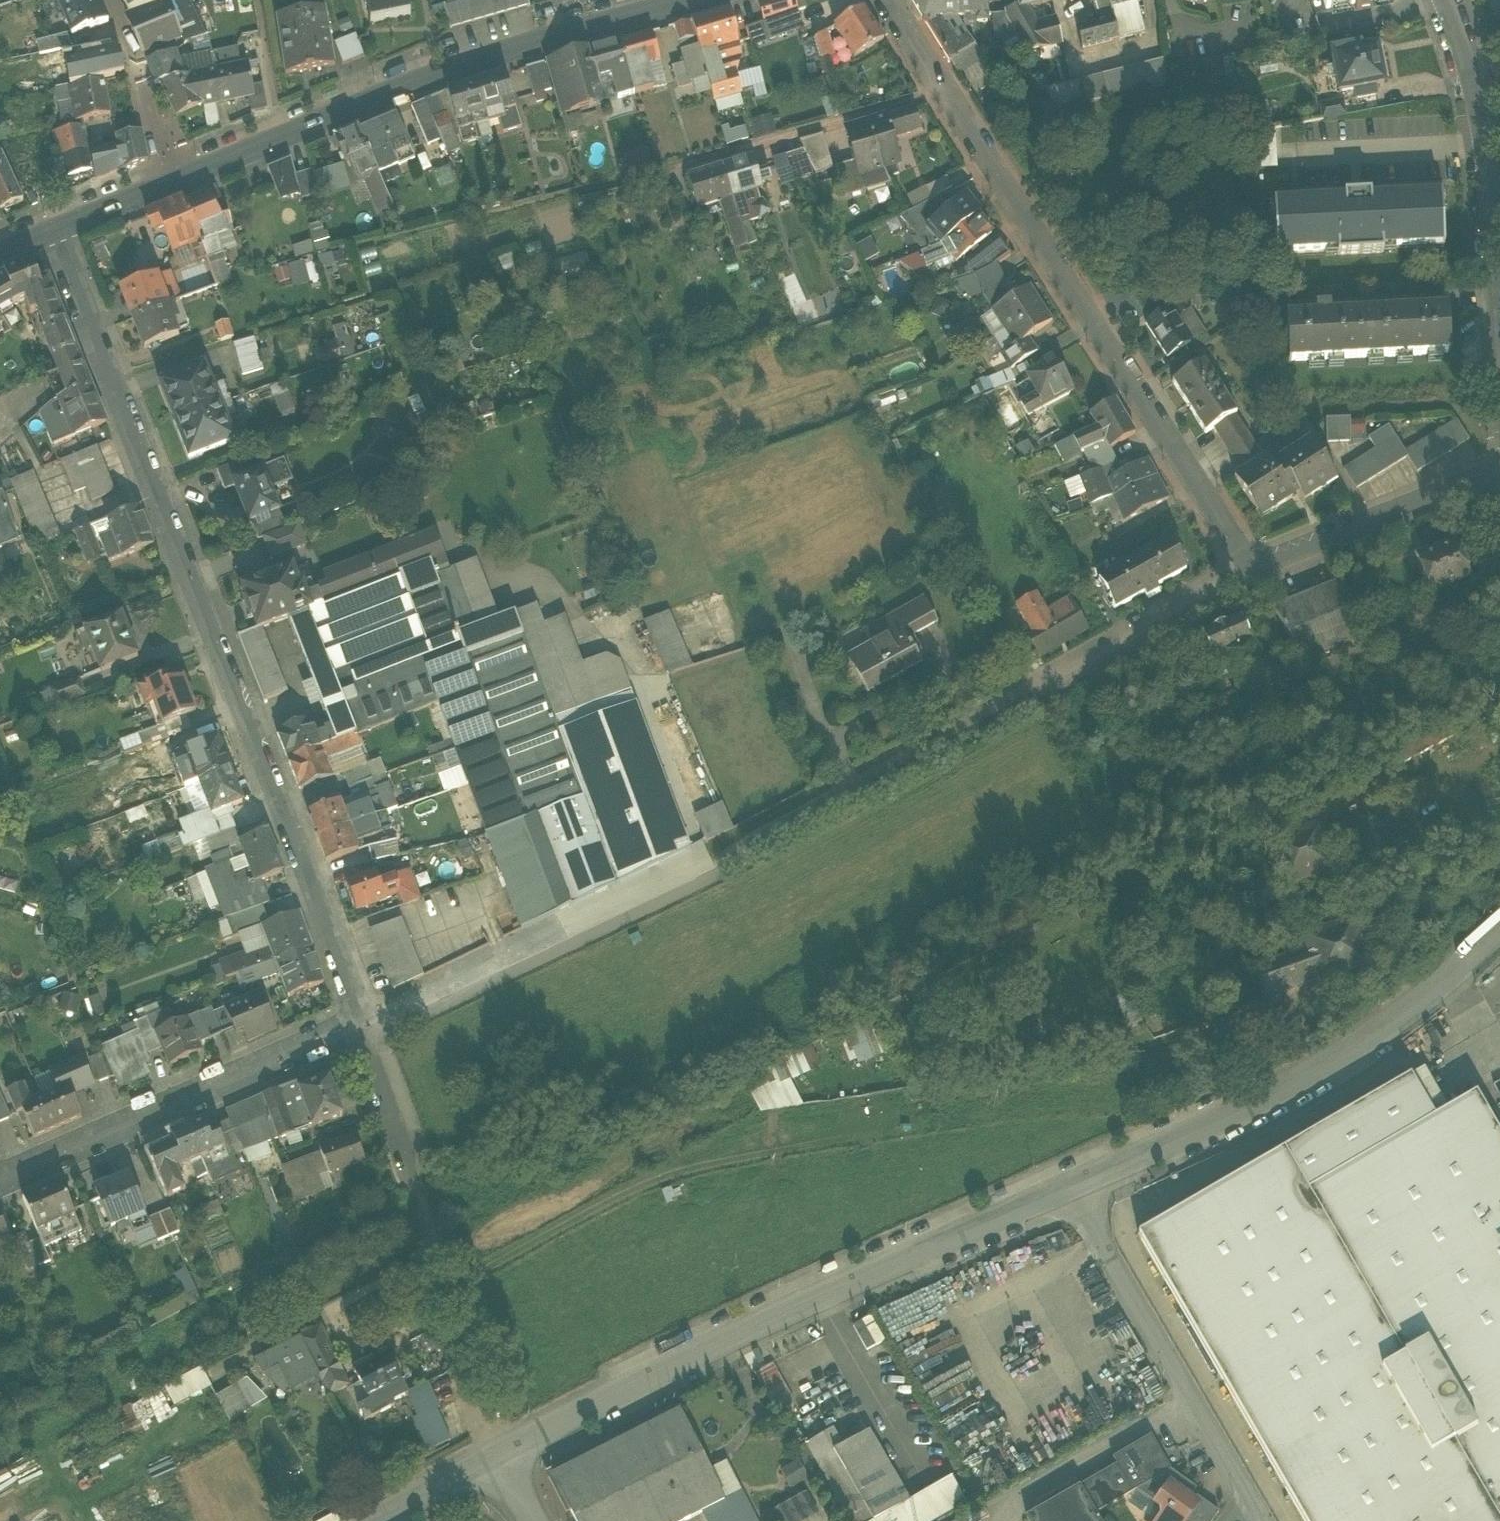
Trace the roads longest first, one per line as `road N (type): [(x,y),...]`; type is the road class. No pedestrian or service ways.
road 1 (residential): [(498,1455),(821,1298),(1355,1057),(1499,937)]
road 2 (residential): [(58,227),(360,1024)]
road 3 (residential): [(885,0),(1252,569)]
road 4 (tertiary): [(187,171),(412,80),(677,0)]
road 5 (residential): [(360,1024),(404,1024),(710,879),(732,846)]
road 6 (residential): [(360,1024),(0,1181)]
road 7 (unclassified): [(1444,0),(1489,146),(1499,284)]
road 8 (residential): [(1252,569),(1499,470)]
road 9 (residential): [(1053,678),(1252,569)]
road 10 (residential): [(187,171),(113,0)]
road 11 (tertiary): [(58,227),(187,171)]
road 12 (residential): [(374,1520),(498,1455)]

